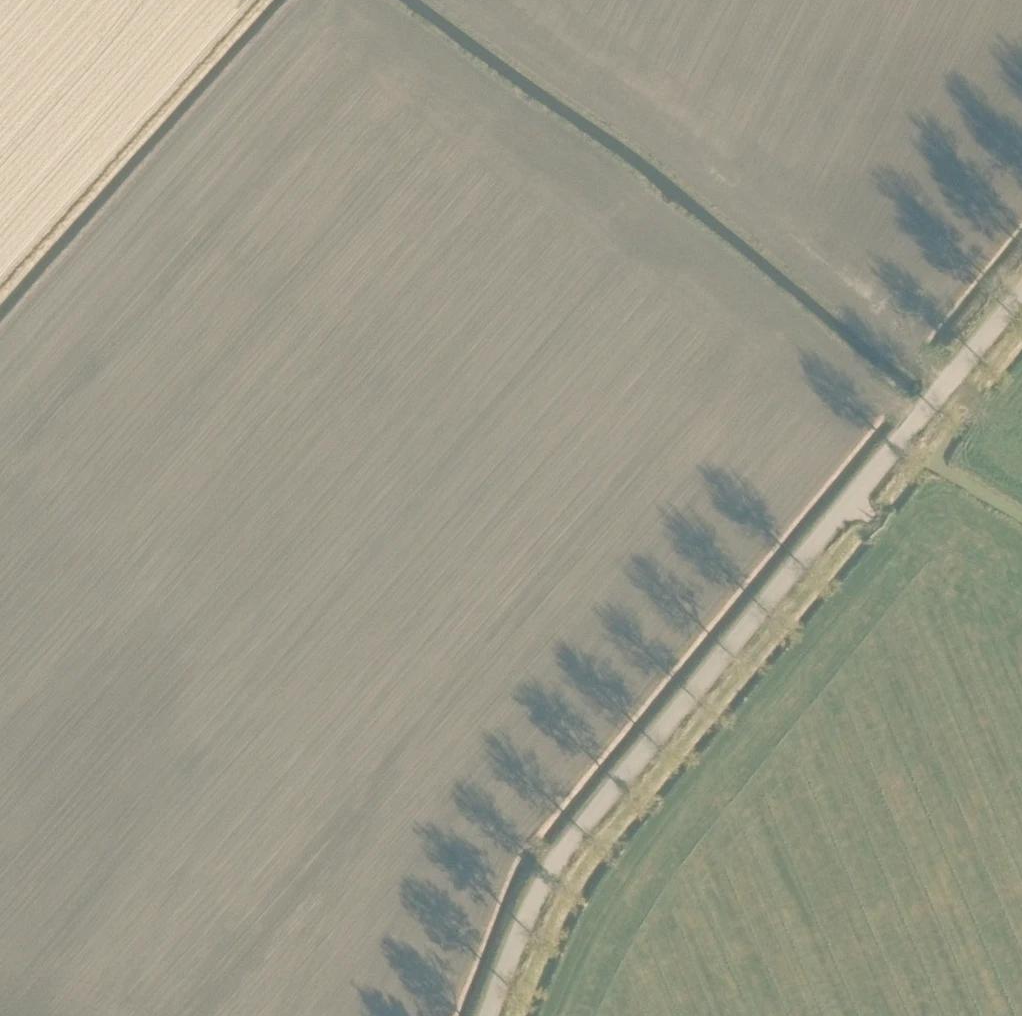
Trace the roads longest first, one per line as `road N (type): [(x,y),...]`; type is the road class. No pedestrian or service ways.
road 1 (tertiary): [(487,1015),(522,926),(575,836),(1021,291)]

